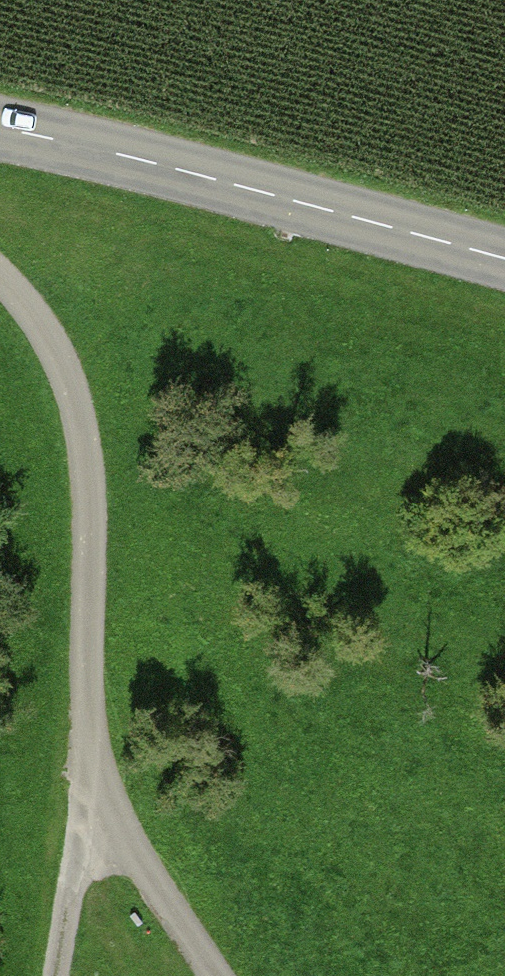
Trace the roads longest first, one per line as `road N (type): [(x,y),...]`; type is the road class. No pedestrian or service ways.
road 1 (track): [(31,975),(98,524),(83,403),(35,308),(0,278)]
road 2 (tertiary): [(0,129),(504,260)]
road 3 (track): [(215,975),(120,834),(71,700)]

